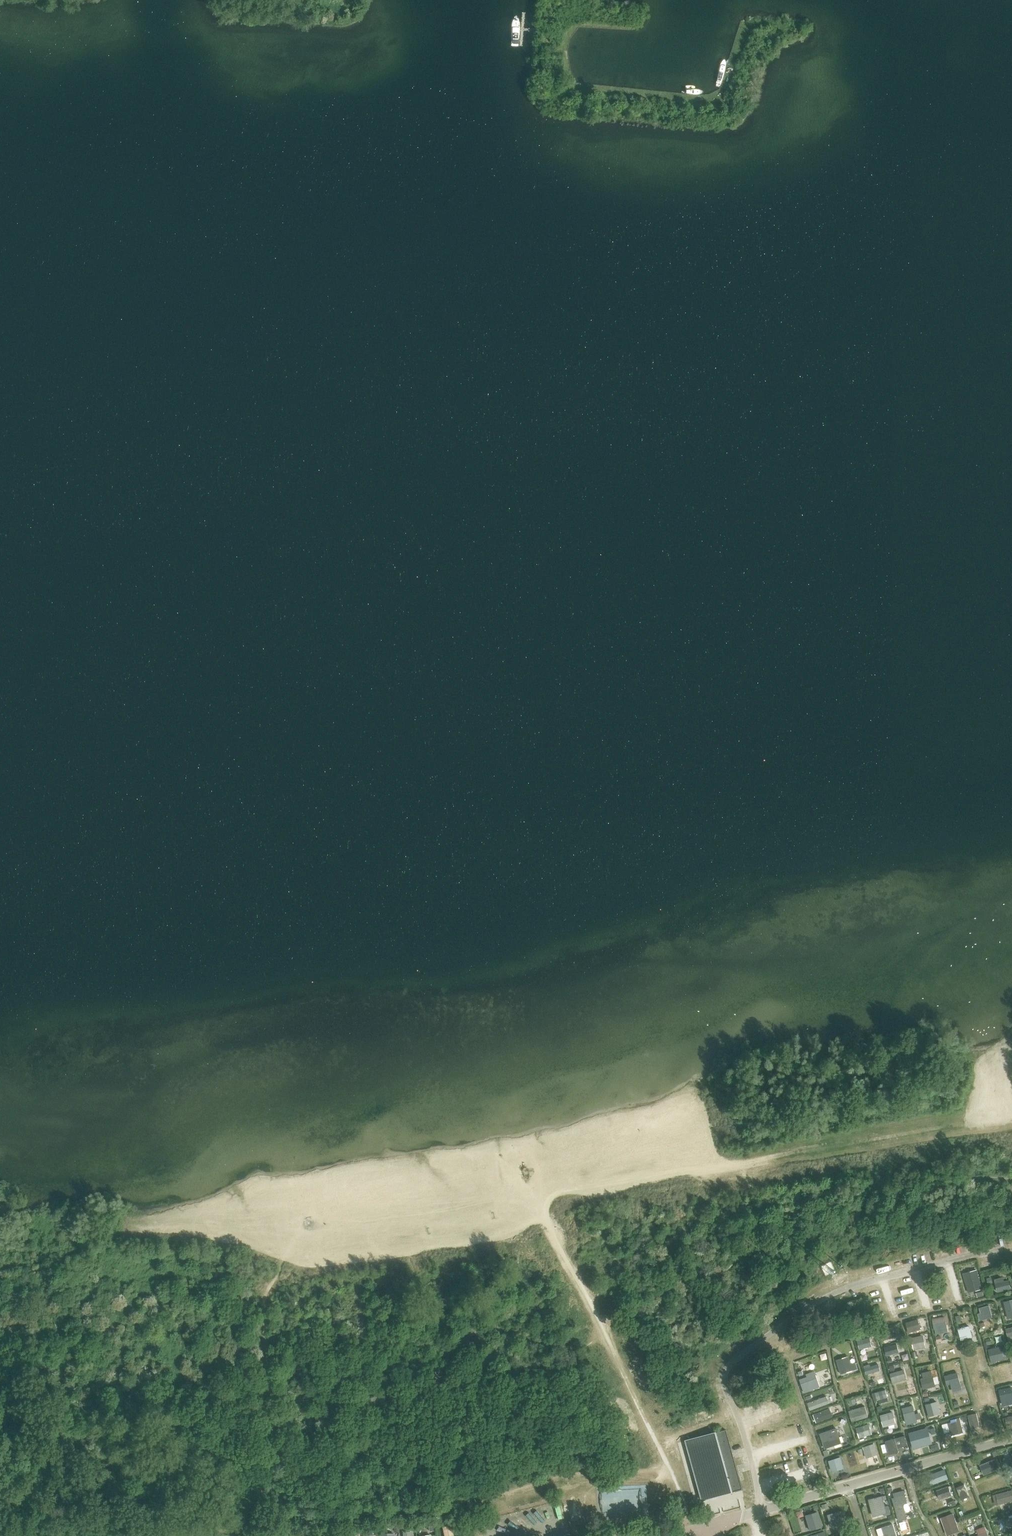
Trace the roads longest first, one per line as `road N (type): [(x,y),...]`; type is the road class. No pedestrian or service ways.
road 1 (track): [(198,1535),(481,1503),(511,1488),(670,1469)]
road 2 (unclassified): [(1011,1436),(699,1528)]

